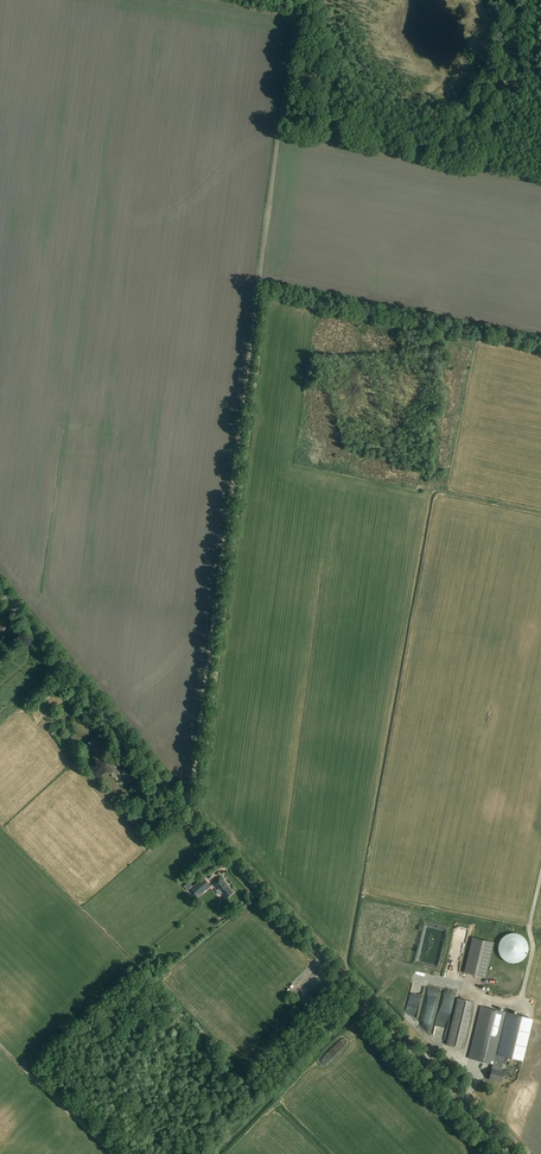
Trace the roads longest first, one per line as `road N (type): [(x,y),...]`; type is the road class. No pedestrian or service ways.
road 1 (track): [(184,805),(297,0)]
road 2 (unclassified): [(520,1153),(210,835),(0,588)]

